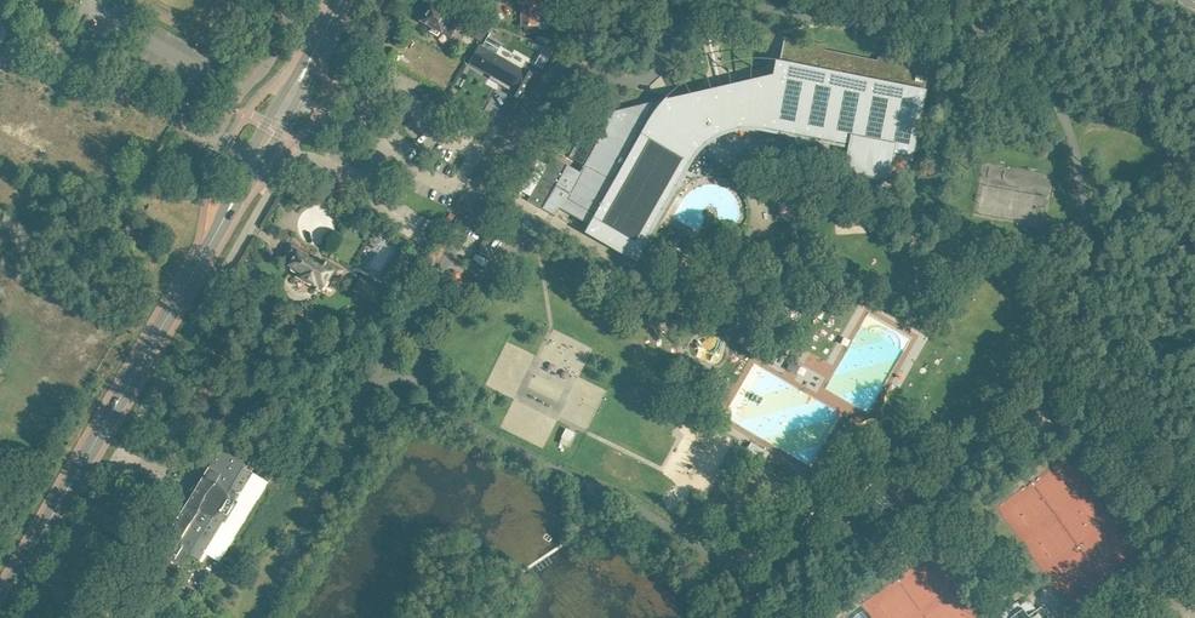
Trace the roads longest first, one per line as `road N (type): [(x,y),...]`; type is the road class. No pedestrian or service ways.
road 1 (tertiary): [(0,605),(255,160)]
road 2 (residential): [(229,147),(186,124),(211,77),(95,11),(91,0)]
road 3 (tertiary): [(255,160),(342,0)]
road 4 (unclassified): [(229,147),(219,136),(223,120),(267,66),(299,0)]

